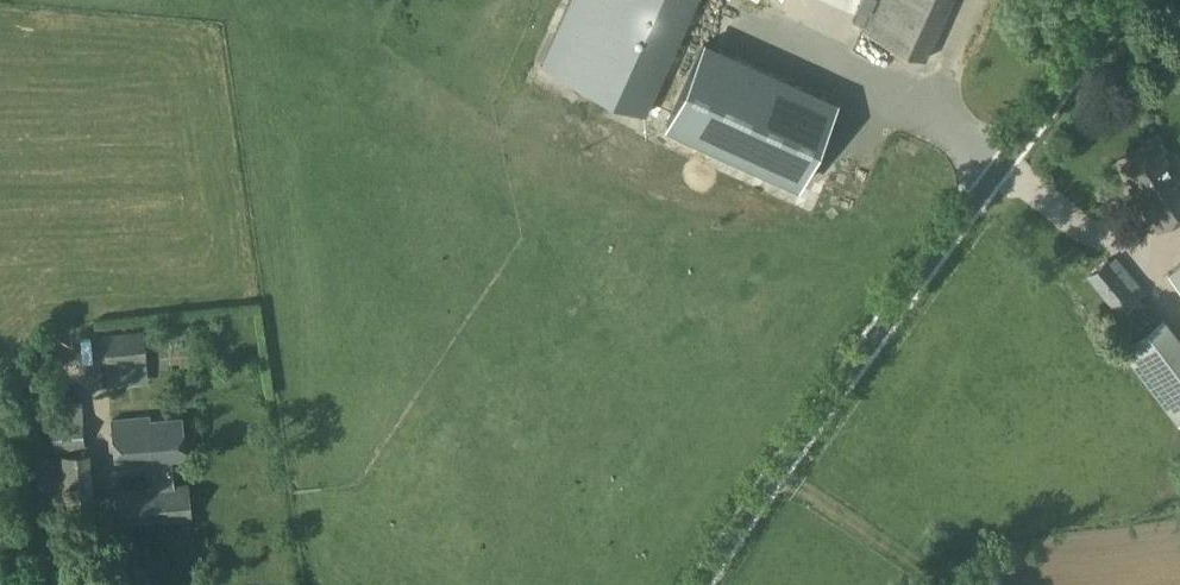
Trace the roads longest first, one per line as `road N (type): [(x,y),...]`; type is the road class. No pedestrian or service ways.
road 1 (unclassified): [(701,584),(1123,0)]

